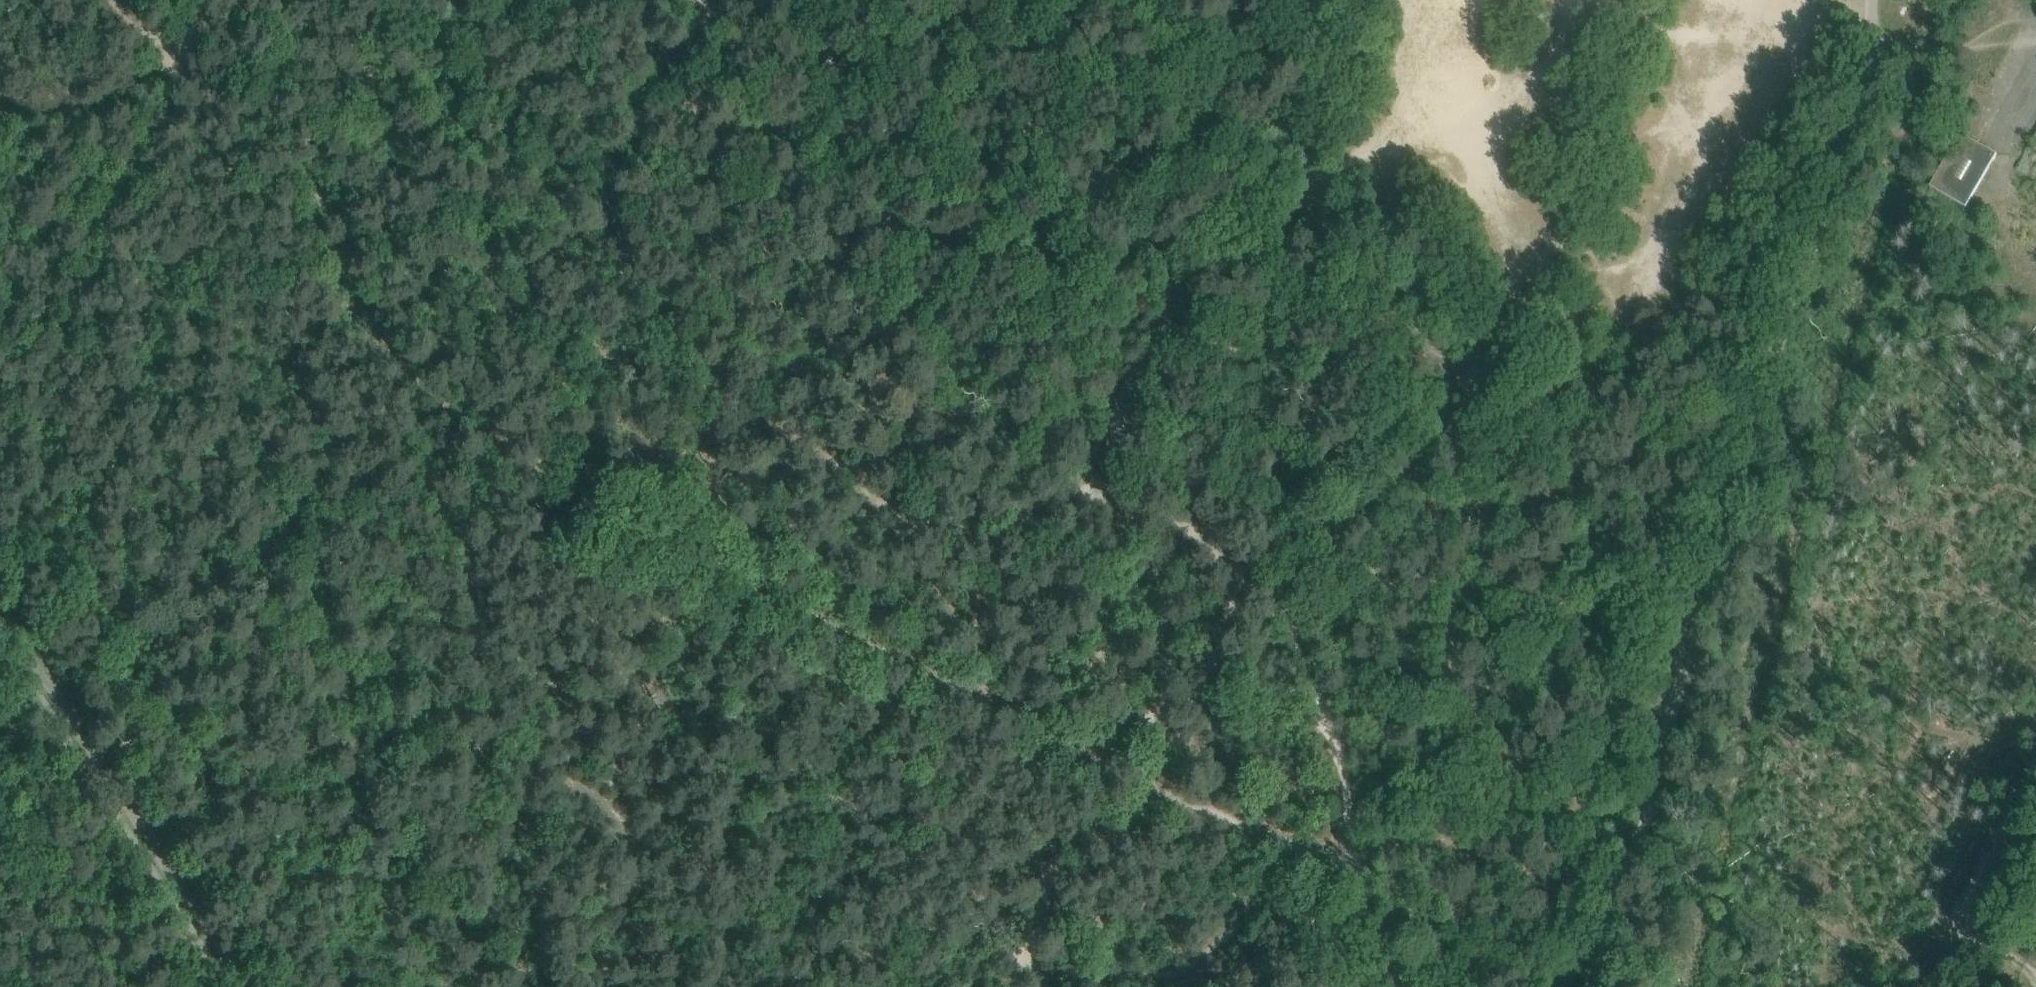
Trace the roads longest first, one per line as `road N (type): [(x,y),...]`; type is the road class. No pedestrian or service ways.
road 1 (track): [(1598,962),(1654,806),(1726,502),(1861,54),(1864,0)]
road 2 (track): [(248,986),(0,598)]

